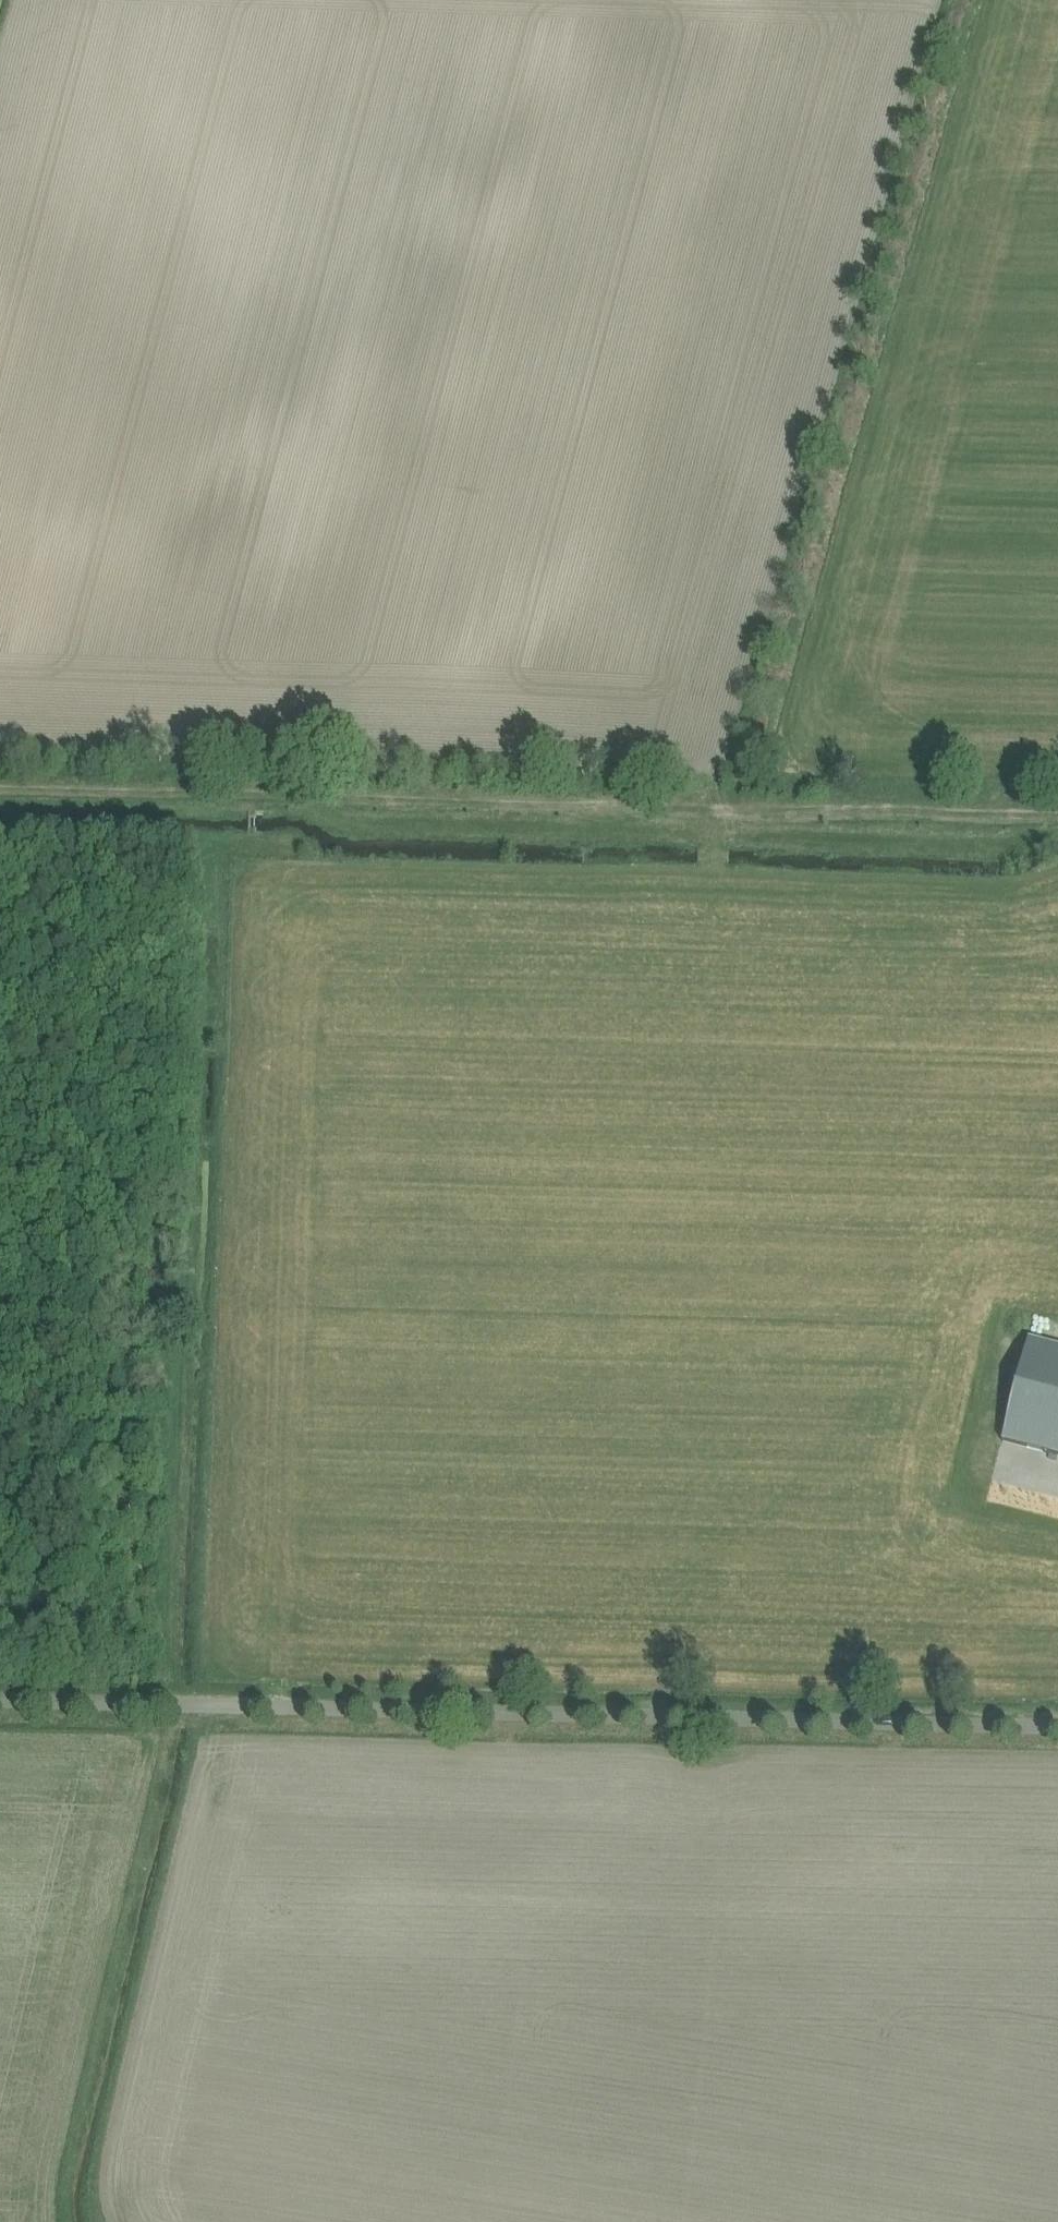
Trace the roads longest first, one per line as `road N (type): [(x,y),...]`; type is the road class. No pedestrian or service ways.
road 1 (unclassified): [(1057,1732),(0,1703)]
road 2 (track): [(1057,818),(0,789)]

